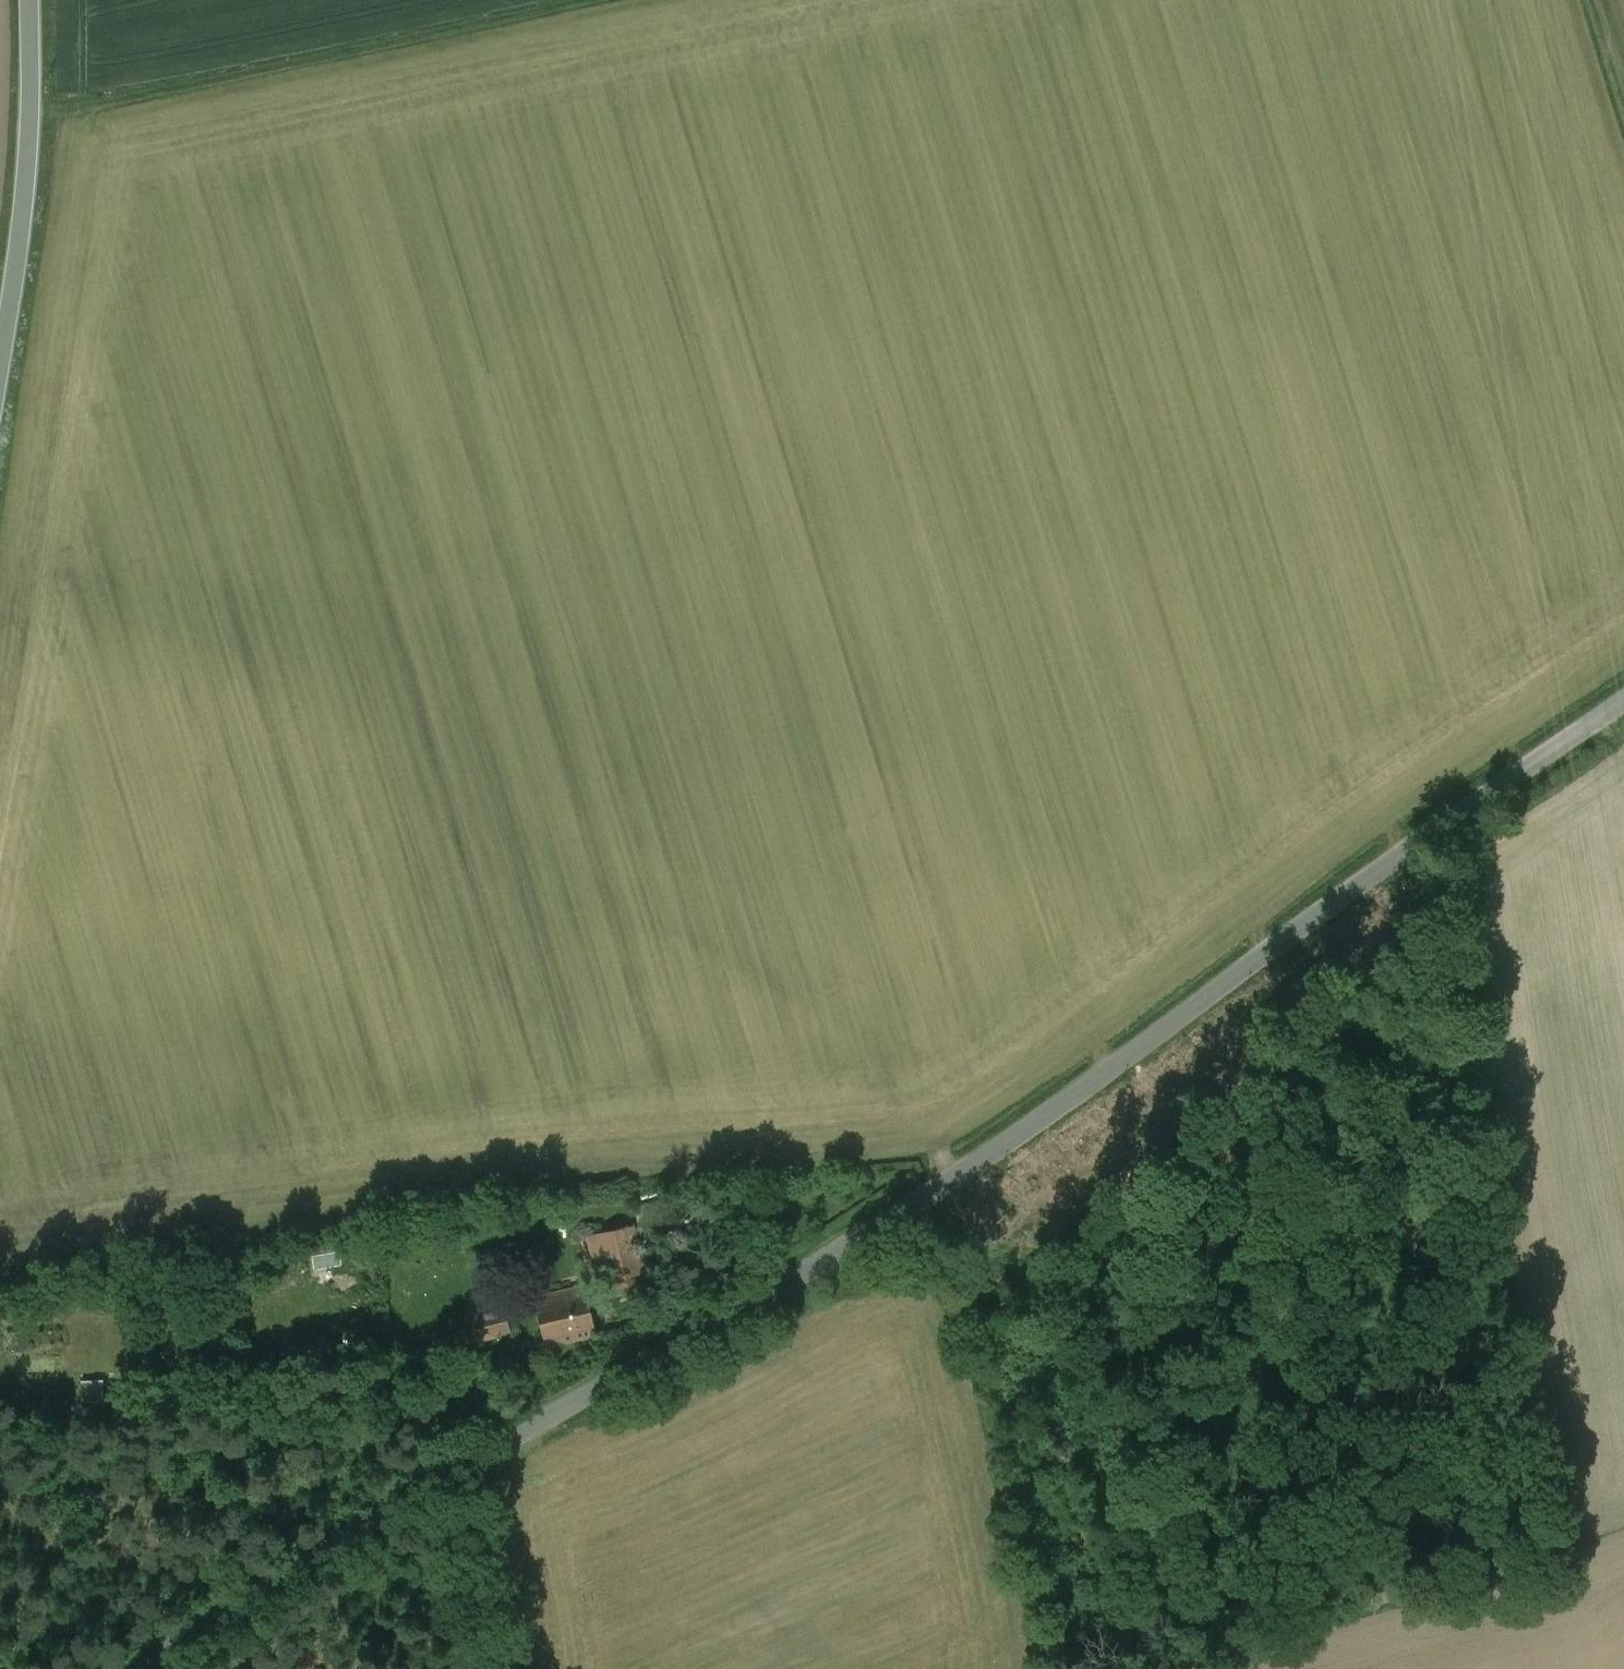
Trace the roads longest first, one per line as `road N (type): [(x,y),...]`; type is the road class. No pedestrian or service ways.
road 1 (unclassified): [(1623,705),(916,1196),(138,1668)]
road 2 (tertiary): [(0,378),(26,199),(30,0)]

